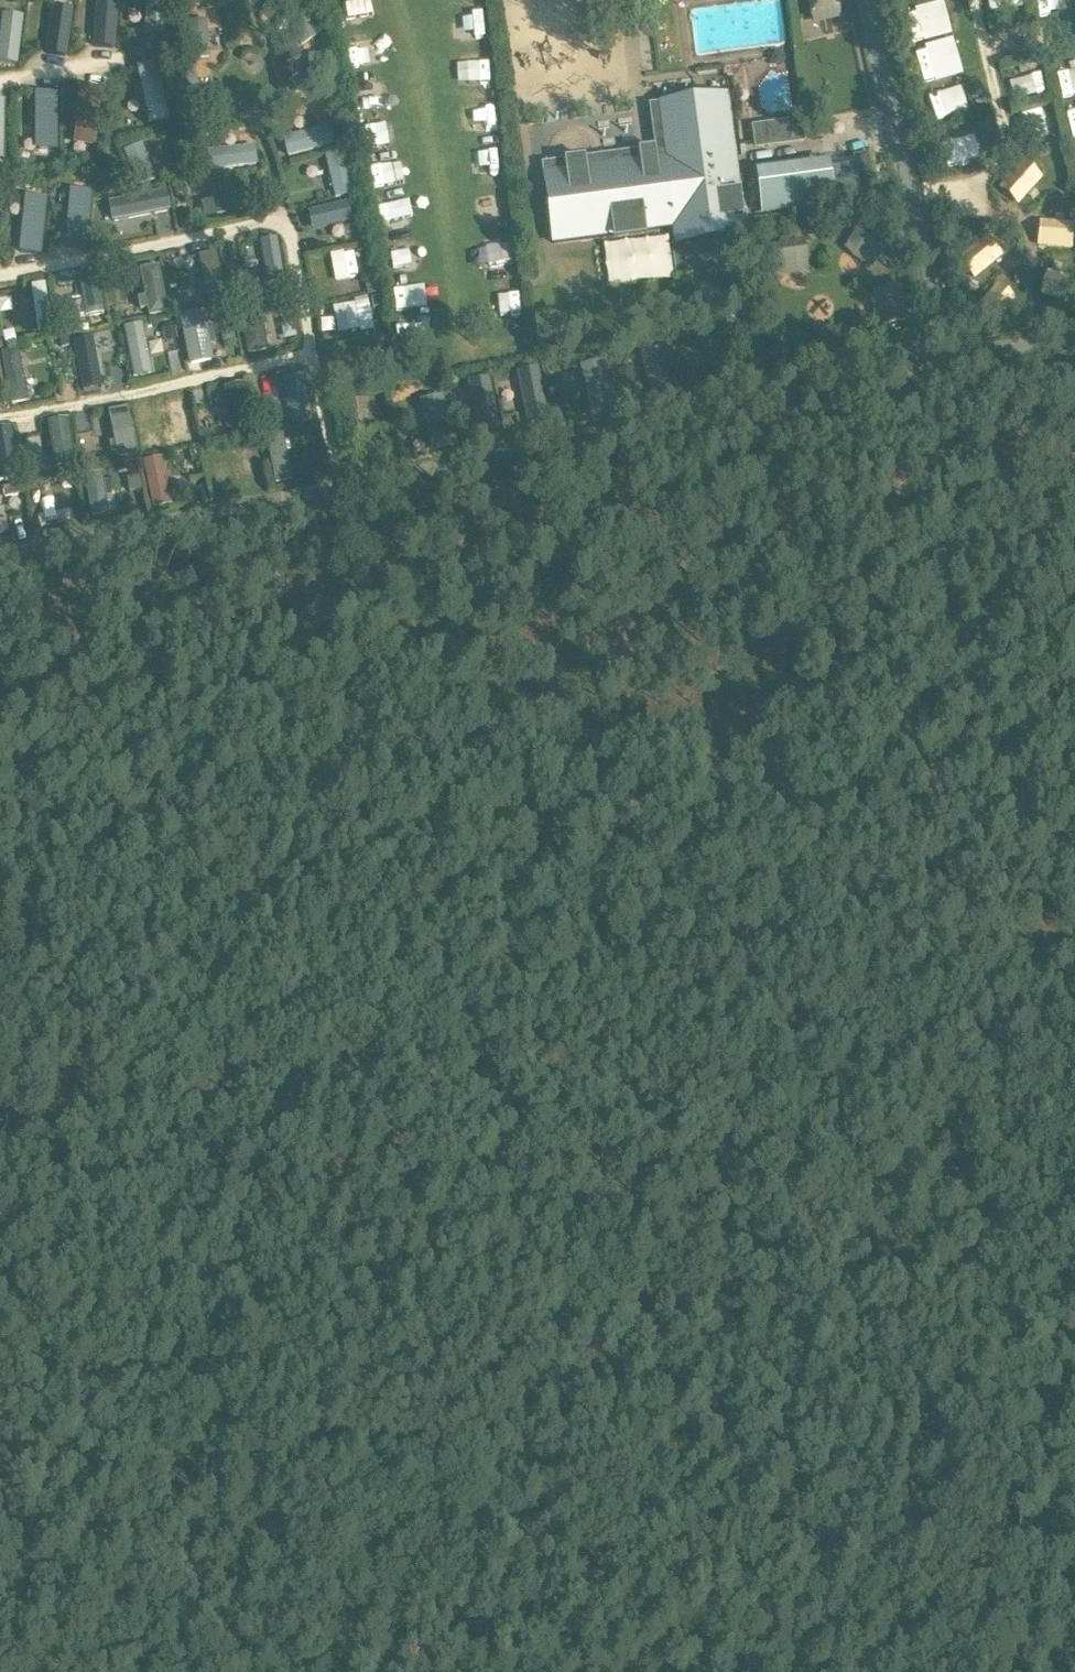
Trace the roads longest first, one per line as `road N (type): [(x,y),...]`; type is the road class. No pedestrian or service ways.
road 1 (track): [(0,418),(309,354)]
road 2 (track): [(0,268),(280,214)]
road 3 (track): [(280,214),(334,477)]
road 4 (track): [(975,0),(1006,154),(979,183),(912,198)]
road 5 (track): [(0,80),(122,58)]

